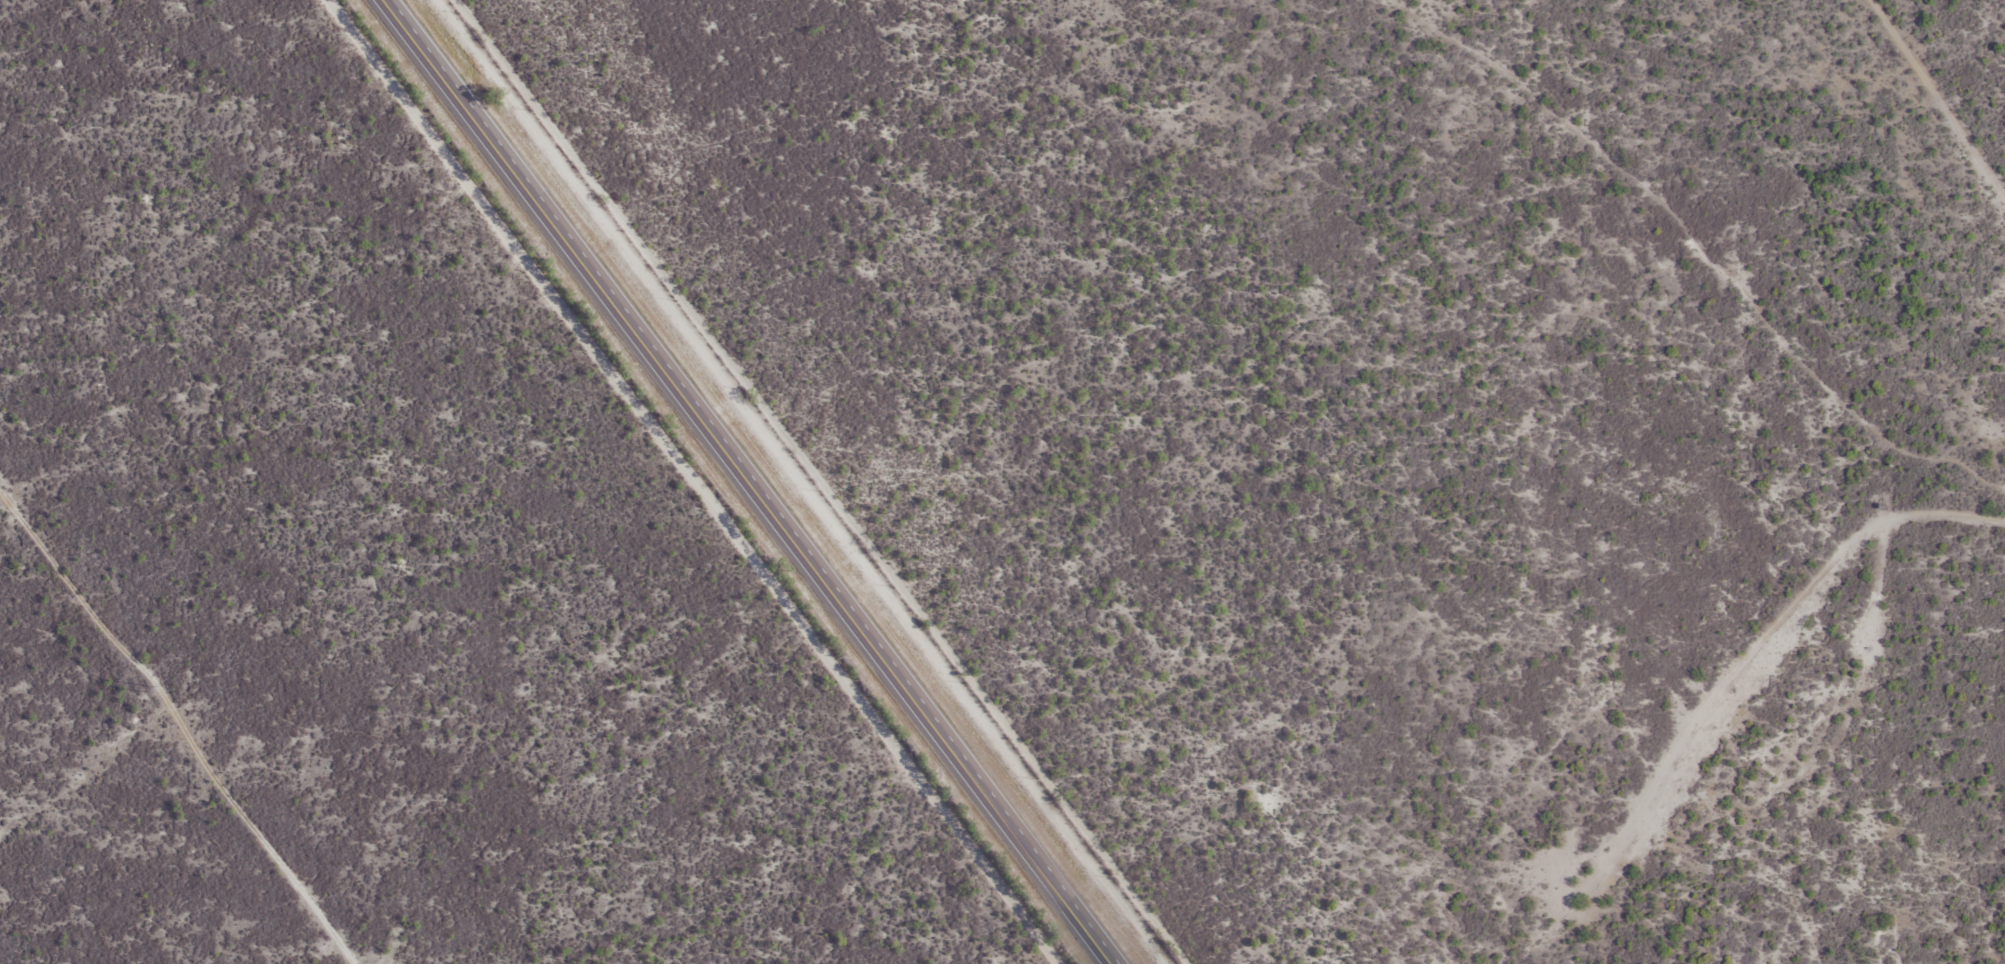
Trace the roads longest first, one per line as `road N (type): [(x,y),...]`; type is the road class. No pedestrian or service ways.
road 1 (trunk): [(1113,963),(385,0)]
road 2 (residential): [(2004,477),(1965,481),(1557,207),(1345,0)]
road 3 (residential): [(2004,681),(1965,481)]

